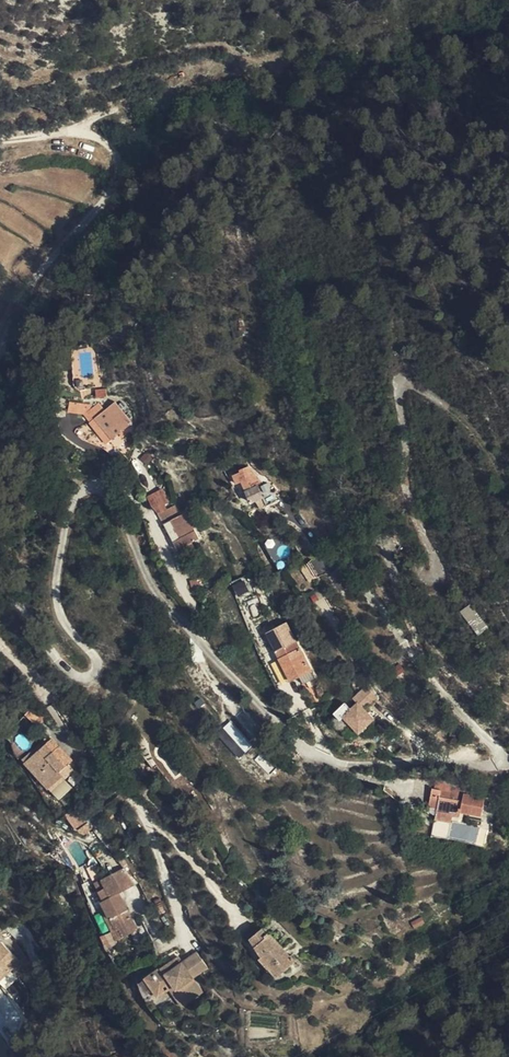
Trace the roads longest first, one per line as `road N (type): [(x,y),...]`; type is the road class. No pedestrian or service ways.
road 1 (track): [(0,574),(52,656),(73,675),(90,677),(95,654),(63,611),(57,588),(74,501),(102,494),(118,505),(172,612),(295,741),(361,765),(500,763),(502,753),(437,685),(421,657),(388,554),(390,543),(400,543),(423,576),(439,568),(410,503),(397,393),(414,385),(453,410)]

